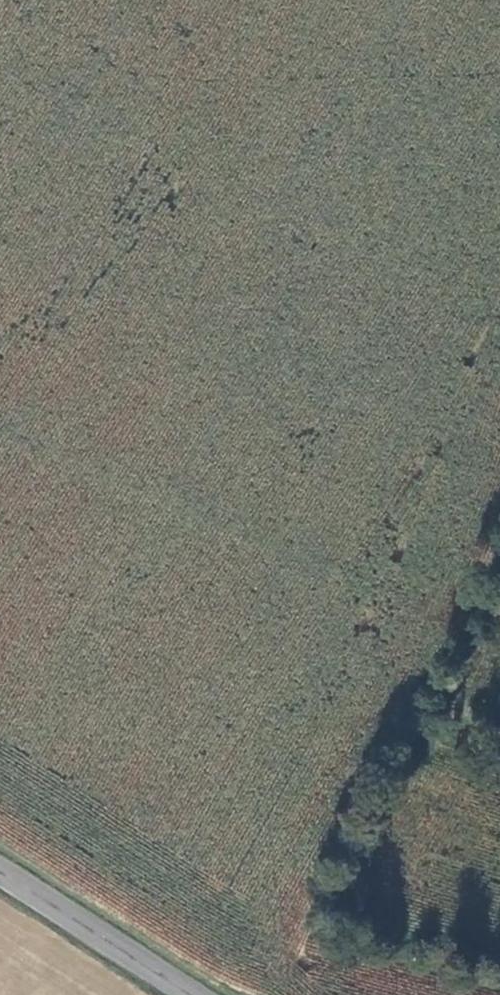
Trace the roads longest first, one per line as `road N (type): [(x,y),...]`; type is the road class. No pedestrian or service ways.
road 1 (secondary): [(192,994),(0,870)]

